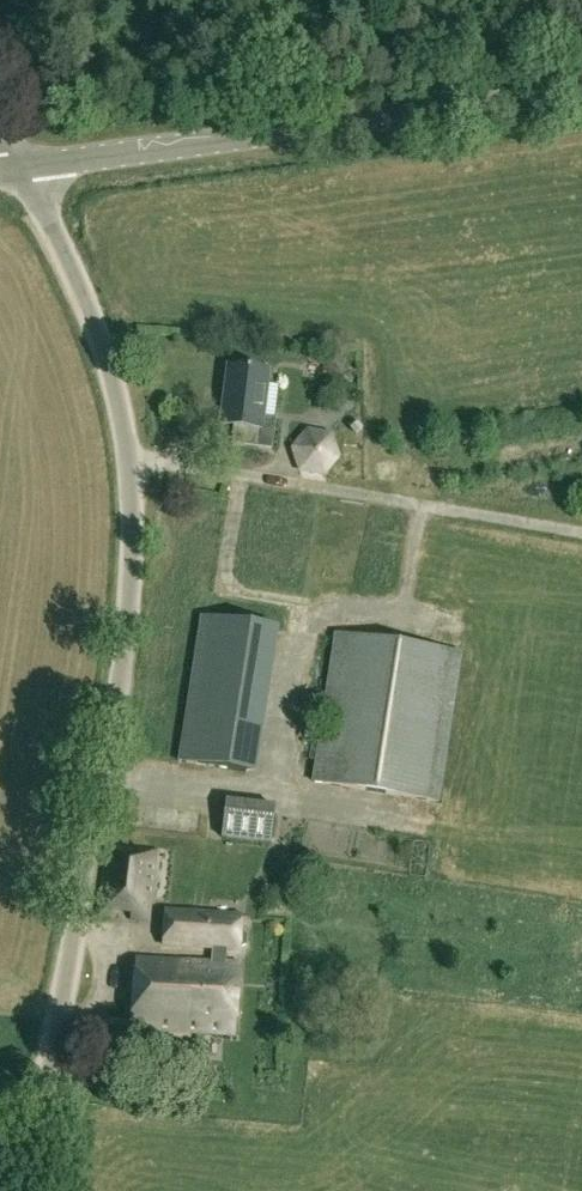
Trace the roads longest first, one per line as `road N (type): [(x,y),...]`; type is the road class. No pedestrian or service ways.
road 1 (unclassified): [(28,1190),(131,620),(128,463),(113,380),(75,265),(18,167)]
road 2 (tertiary): [(581,93),(18,167)]

